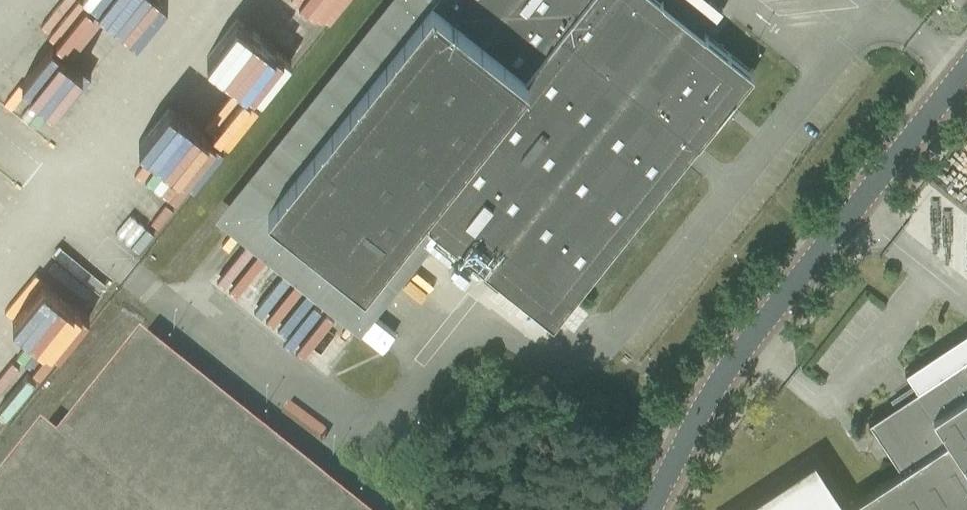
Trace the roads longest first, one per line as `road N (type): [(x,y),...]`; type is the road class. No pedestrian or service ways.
road 1 (tertiary): [(650,509),(718,383),(966,67)]

